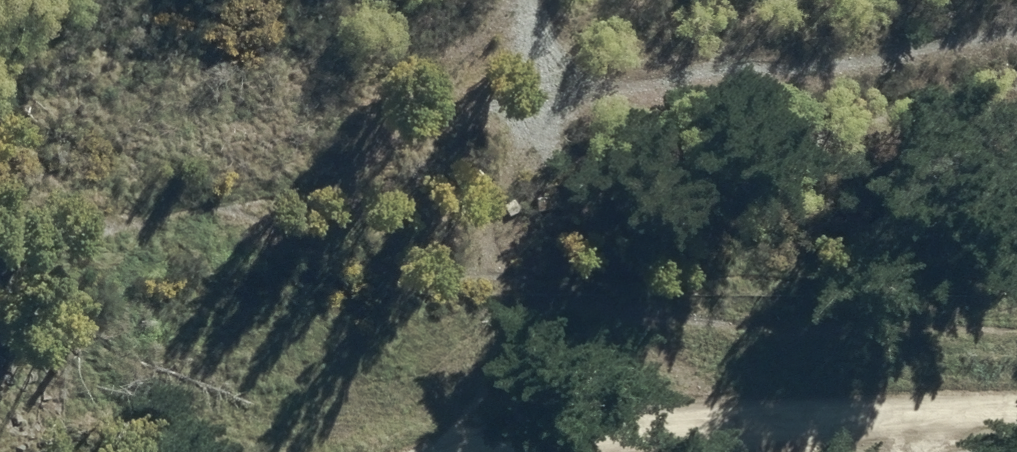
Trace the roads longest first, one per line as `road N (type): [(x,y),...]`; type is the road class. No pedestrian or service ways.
road 1 (track): [(1016,51),(839,100),(538,115)]
road 2 (track): [(445,388),(538,115),(545,57),(525,0)]
road 3 (track): [(742,451),(445,388)]
road 4 (track): [(1016,399),(851,451)]

